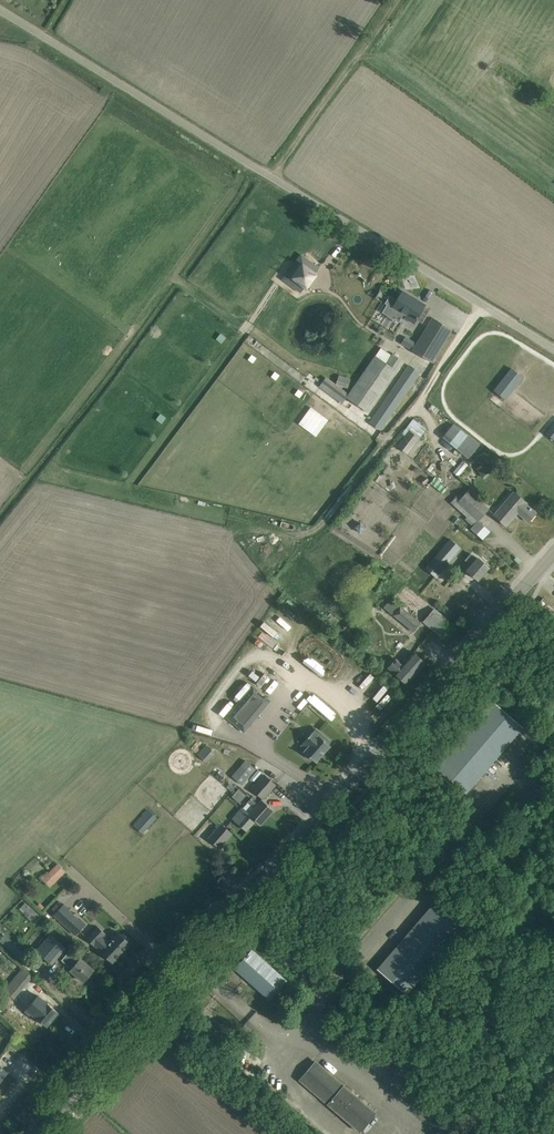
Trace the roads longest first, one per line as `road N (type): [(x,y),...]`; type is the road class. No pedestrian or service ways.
road 1 (tertiary): [(41,1133),(194,976),(553,560)]
road 2 (unclassified): [(553,351),(0,8)]
road 3 (track): [(273,179),(395,0)]

